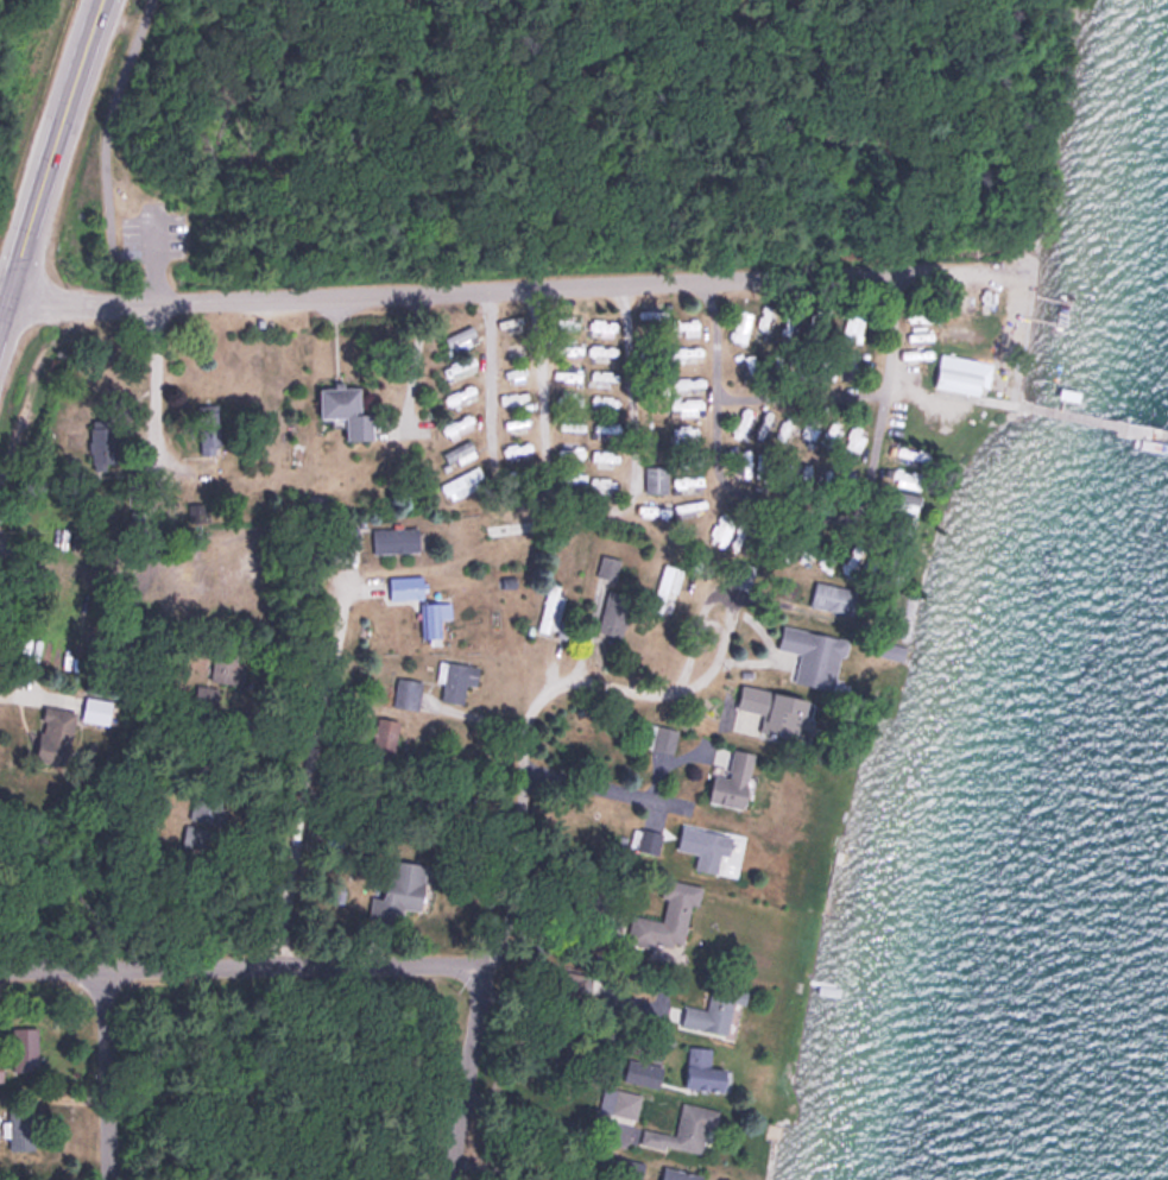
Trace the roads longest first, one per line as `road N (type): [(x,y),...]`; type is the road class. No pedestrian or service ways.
road 1 (residential): [(898,275),(6,307)]
road 2 (residential): [(520,858),(528,727),(545,689),(572,677),(654,694),(667,694),(676,694),(718,667),(725,633),(718,624),(695,633),(686,673),(667,694)]
road 3 (residential): [(0,967),(481,965)]
road 4 (residential): [(277,966),(346,595)]
road 5 (residential): [(449,1179),(481,965),(503,932),(520,858)]
road 6 (primary): [(6,307),(102,0)]
road 7 (track): [(99,8),(346,8),(412,0)]
road 8 (residential): [(153,303),(152,526)]
road 9 (residential): [(112,1179),(99,966)]
road 10 (track): [(744,0),(873,10),(879,0)]

